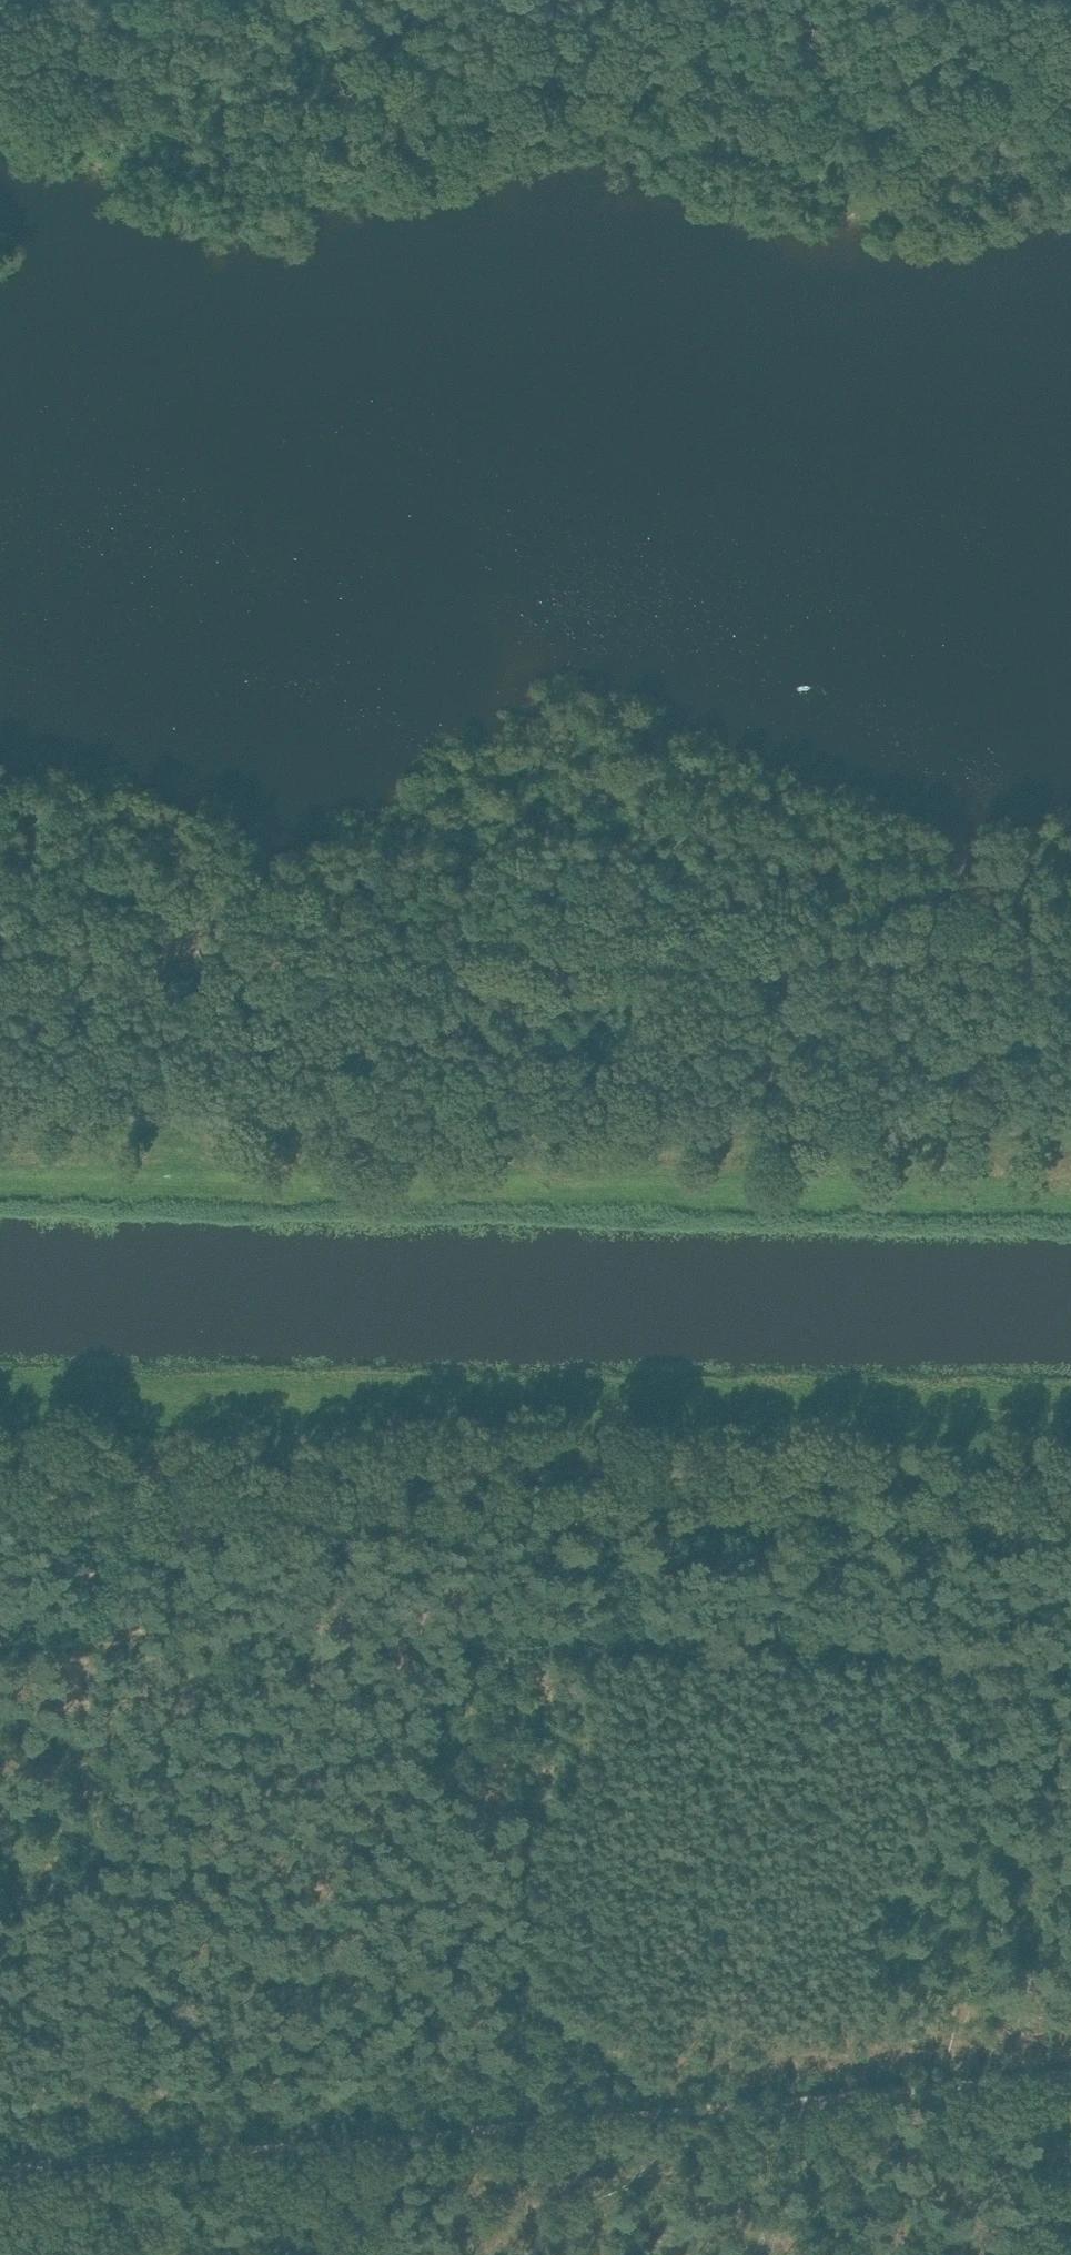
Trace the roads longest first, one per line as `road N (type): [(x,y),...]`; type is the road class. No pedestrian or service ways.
road 1 (track): [(0,970),(1070,982)]
road 2 (track): [(1070,1495),(0,1489)]

